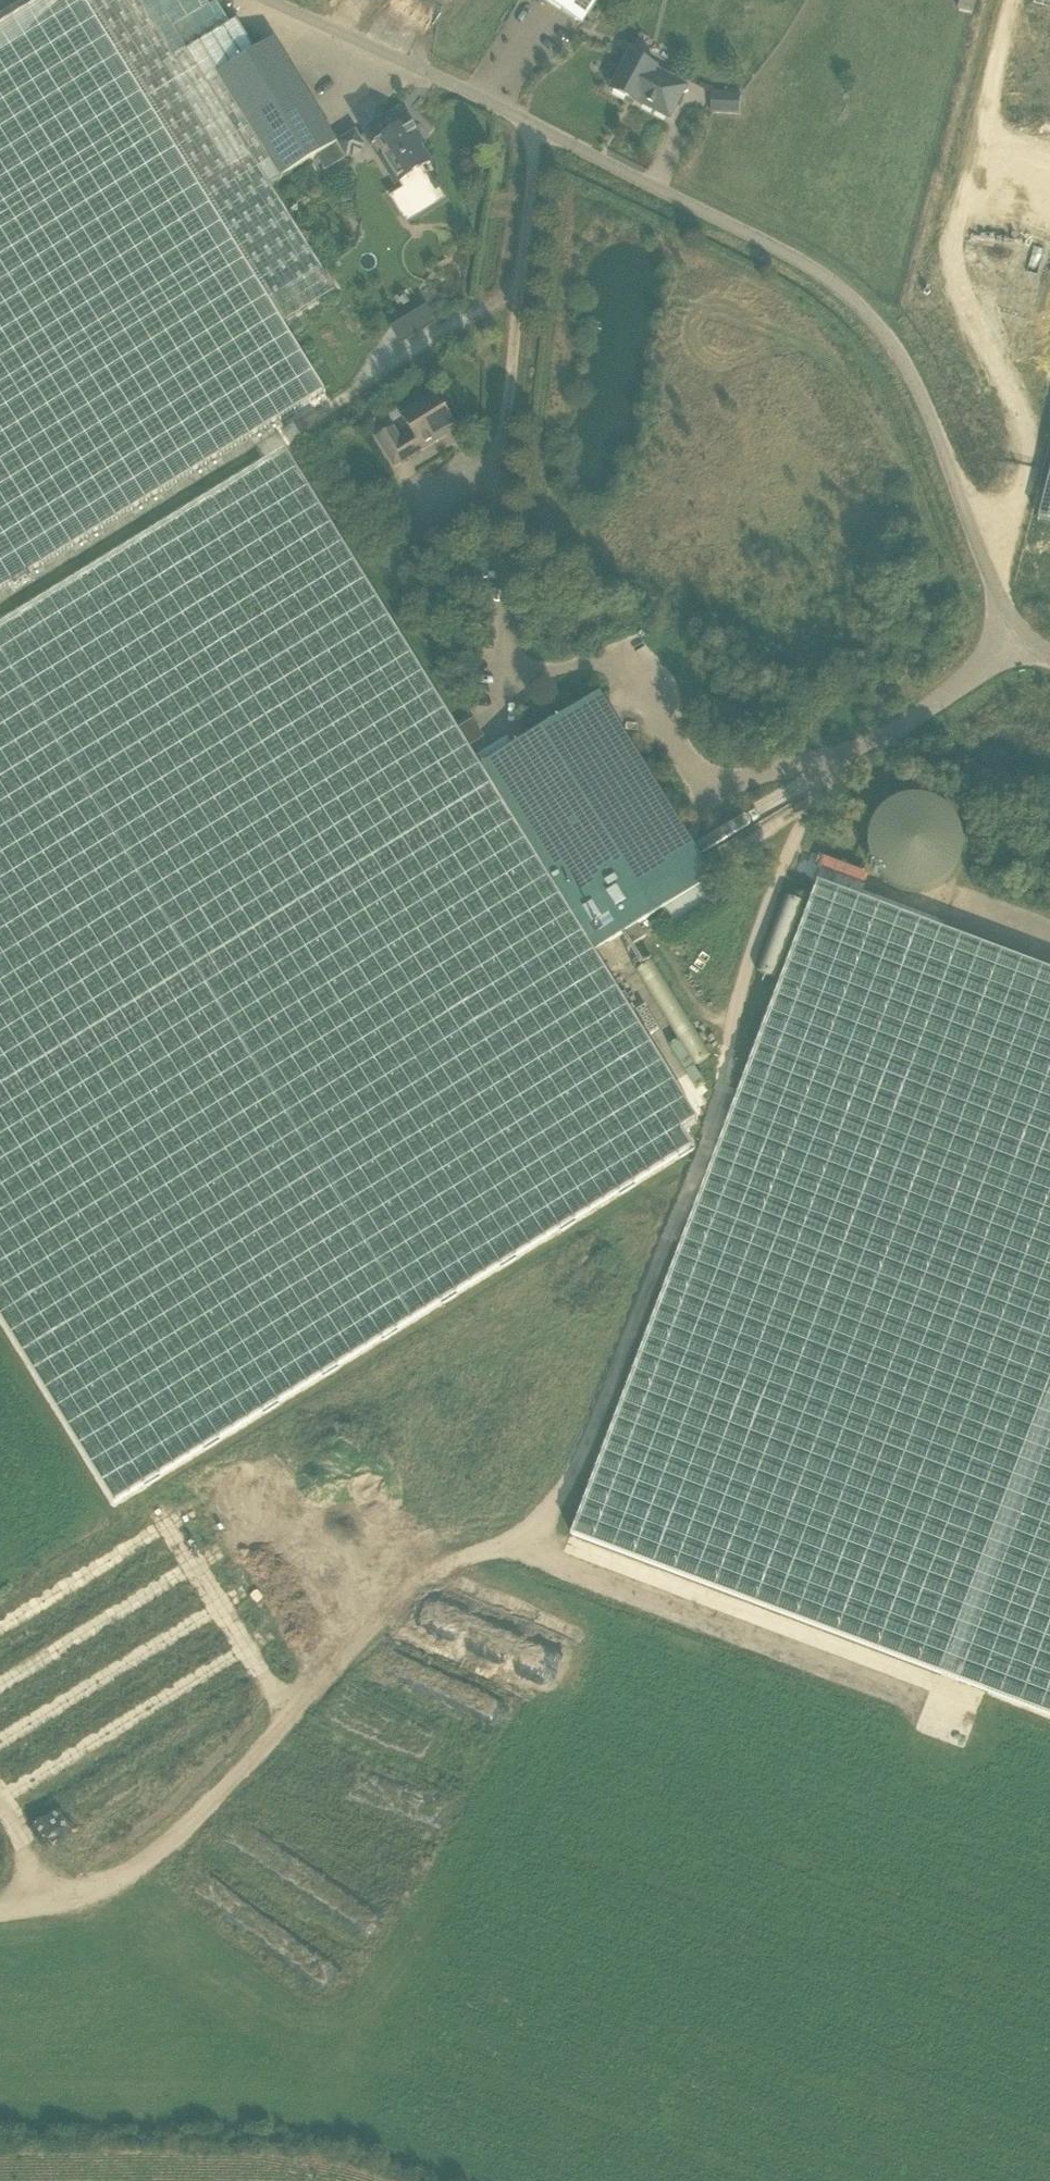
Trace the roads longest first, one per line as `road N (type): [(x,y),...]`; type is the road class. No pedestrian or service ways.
road 1 (unclassified): [(538,126),(271,0)]

